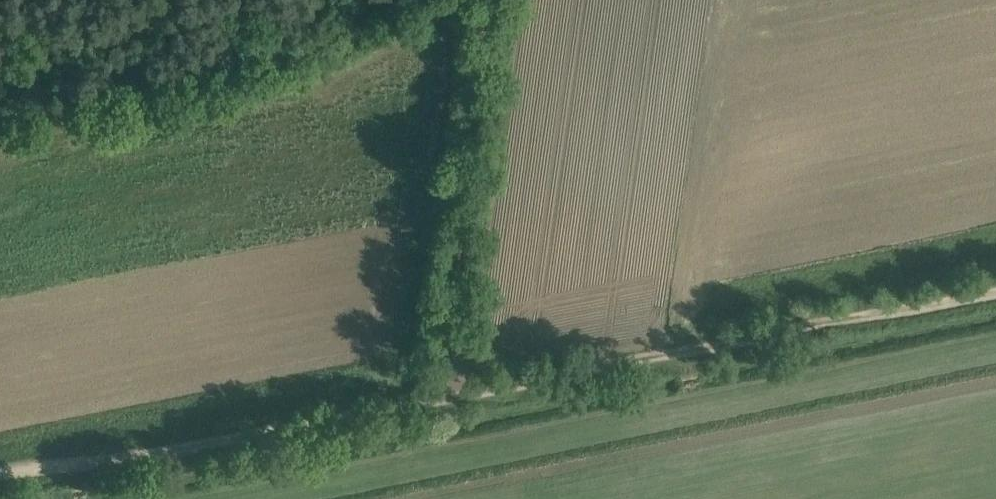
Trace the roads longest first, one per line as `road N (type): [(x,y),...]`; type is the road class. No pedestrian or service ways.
road 1 (track): [(485,0),(445,365),(431,400),(848,317)]
road 2 (track): [(0,481),(431,400)]
road 3 (track): [(0,116),(311,40),(387,0)]
road 4 (track): [(848,317),(995,287)]

